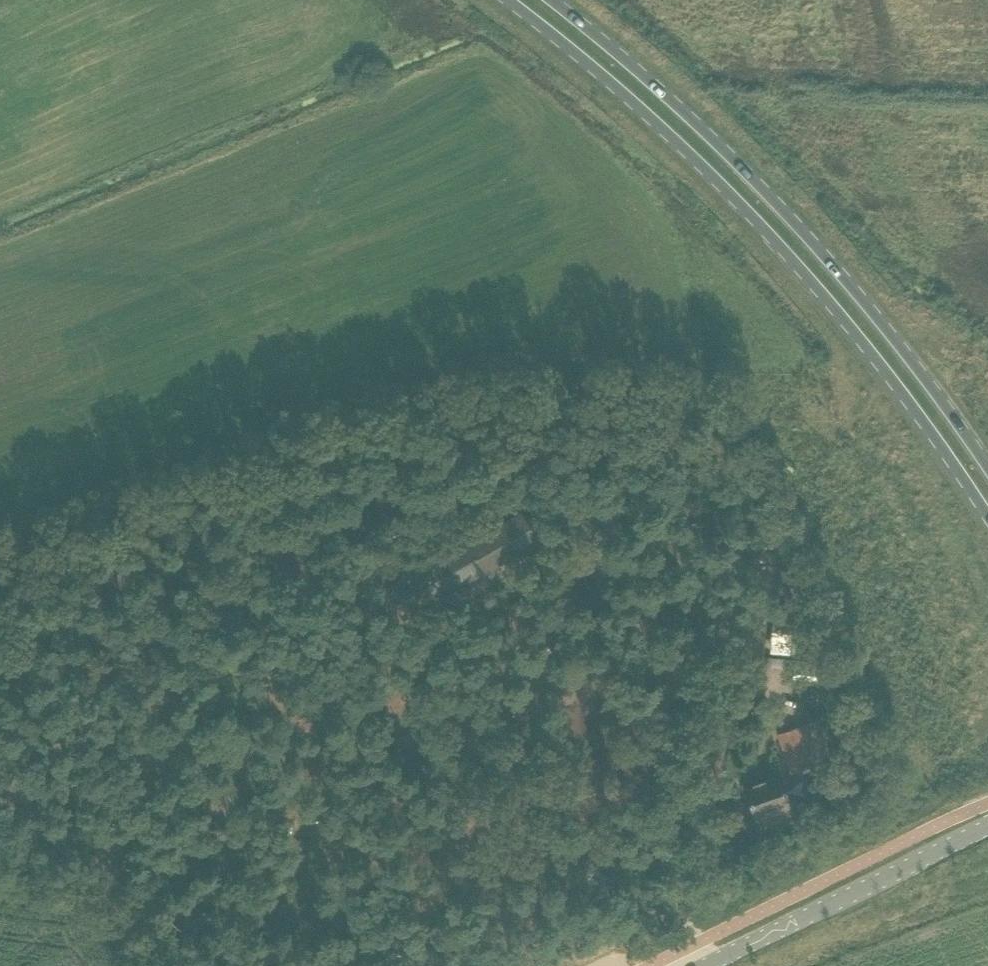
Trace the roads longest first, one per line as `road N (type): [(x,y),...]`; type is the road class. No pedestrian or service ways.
road 1 (primary): [(508,0),(669,134),(818,287),(987,517)]
road 2 (primary): [(987,469),(893,338),(768,196),(550,0)]
road 3 (unclassified): [(704,965),(987,829)]
road 4 (unclassified): [(159,965),(95,856),(42,802),(0,775)]

